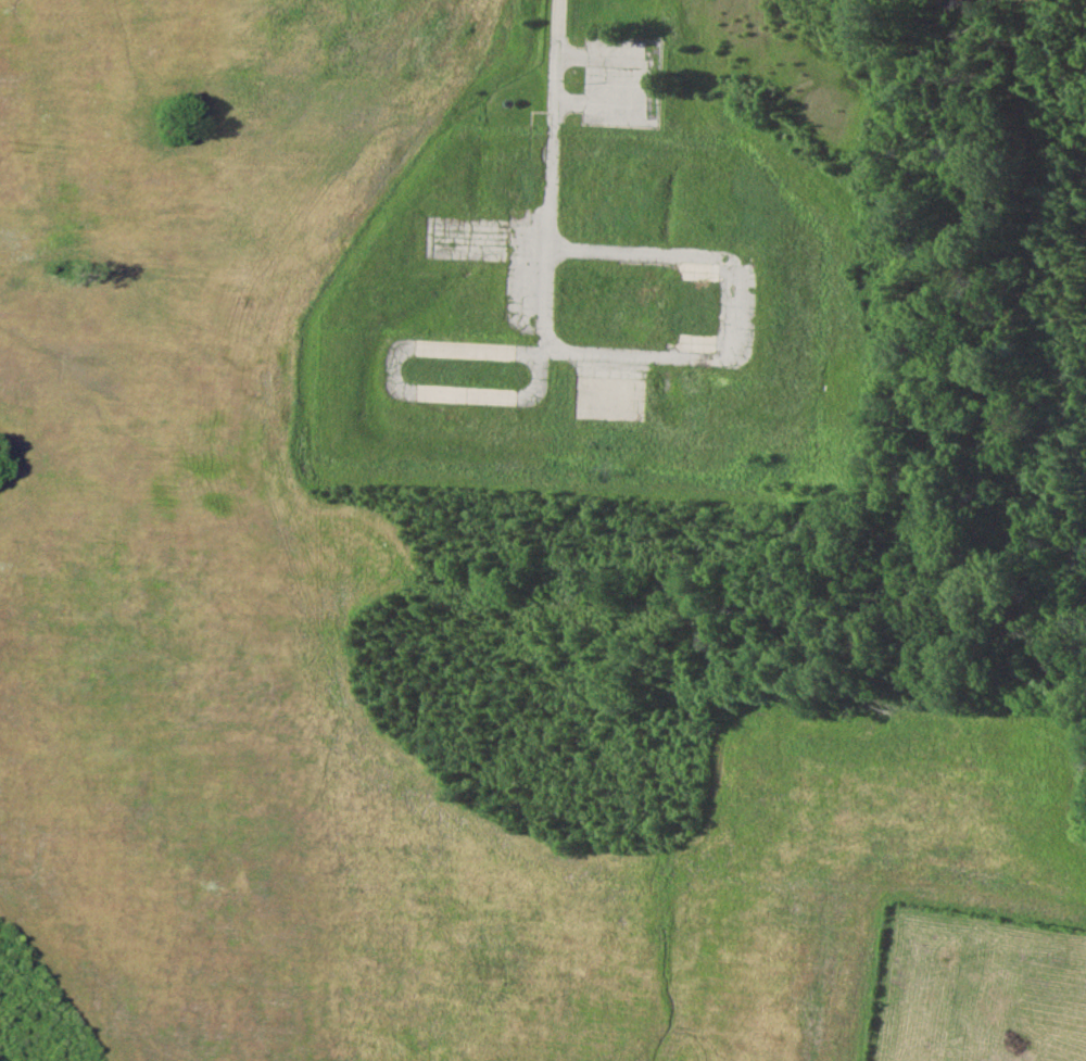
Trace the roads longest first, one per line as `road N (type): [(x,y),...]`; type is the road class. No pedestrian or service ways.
road 1 (residential): [(547,244),(731,258),(742,273),(736,355),(555,351),(544,325),(547,244)]
road 2 (residential): [(547,244),(561,0)]

